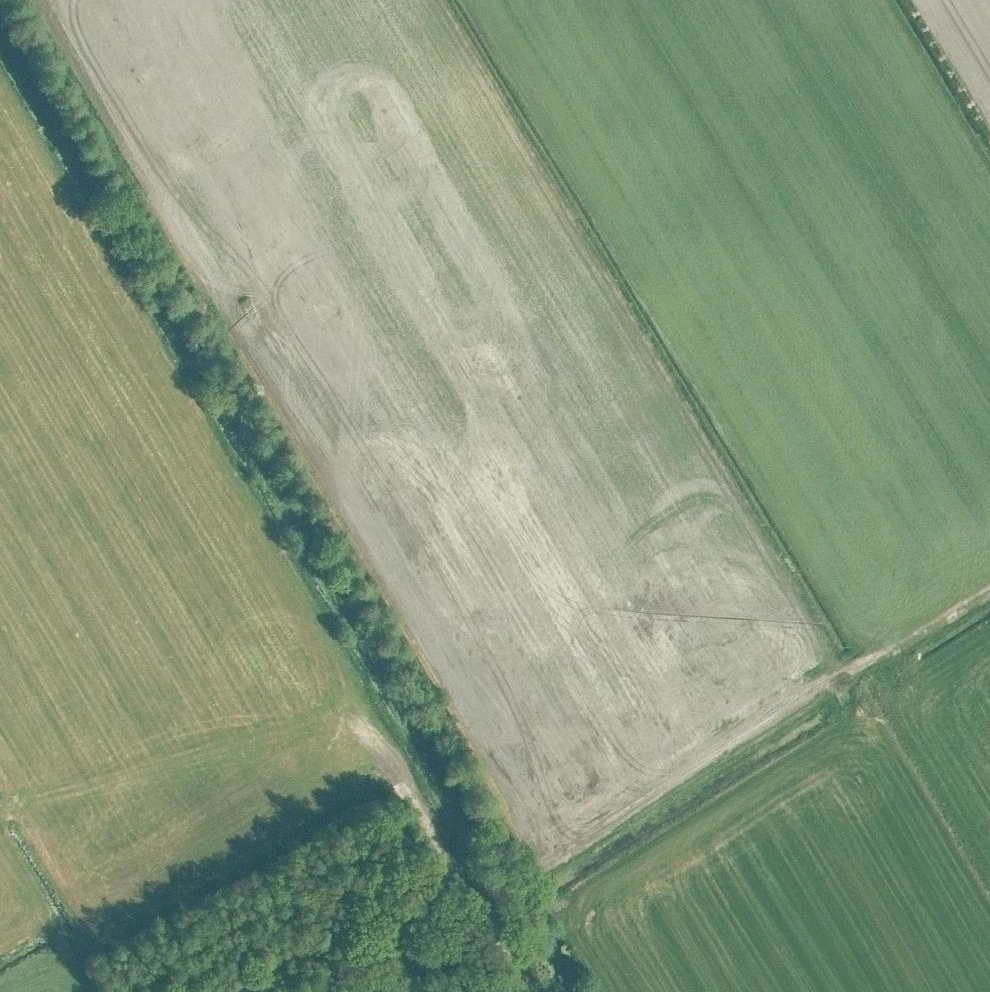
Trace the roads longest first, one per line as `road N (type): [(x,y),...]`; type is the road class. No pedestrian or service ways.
road 1 (track): [(481,912),(989,593)]
road 2 (track): [(529,991),(425,825)]

